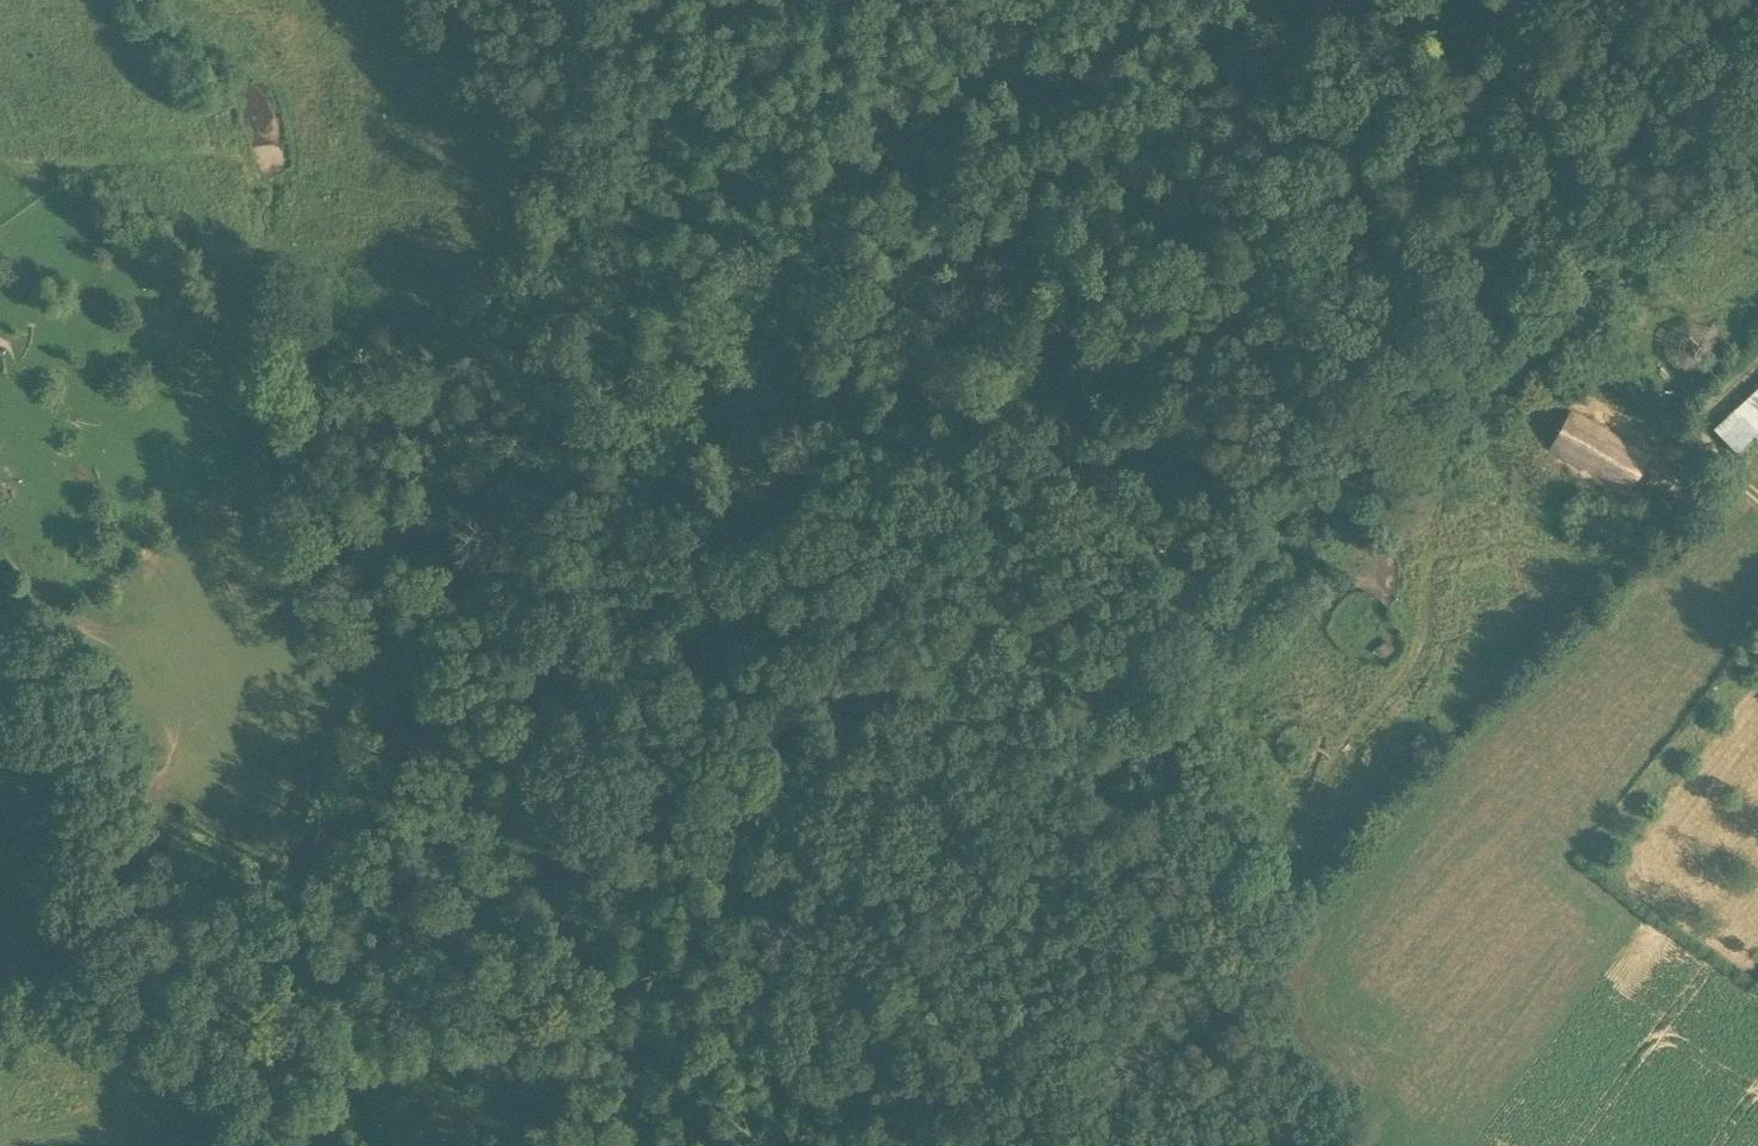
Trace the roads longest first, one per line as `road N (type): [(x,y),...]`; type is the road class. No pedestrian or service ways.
road 1 (track): [(1757,500),(1583,344)]

